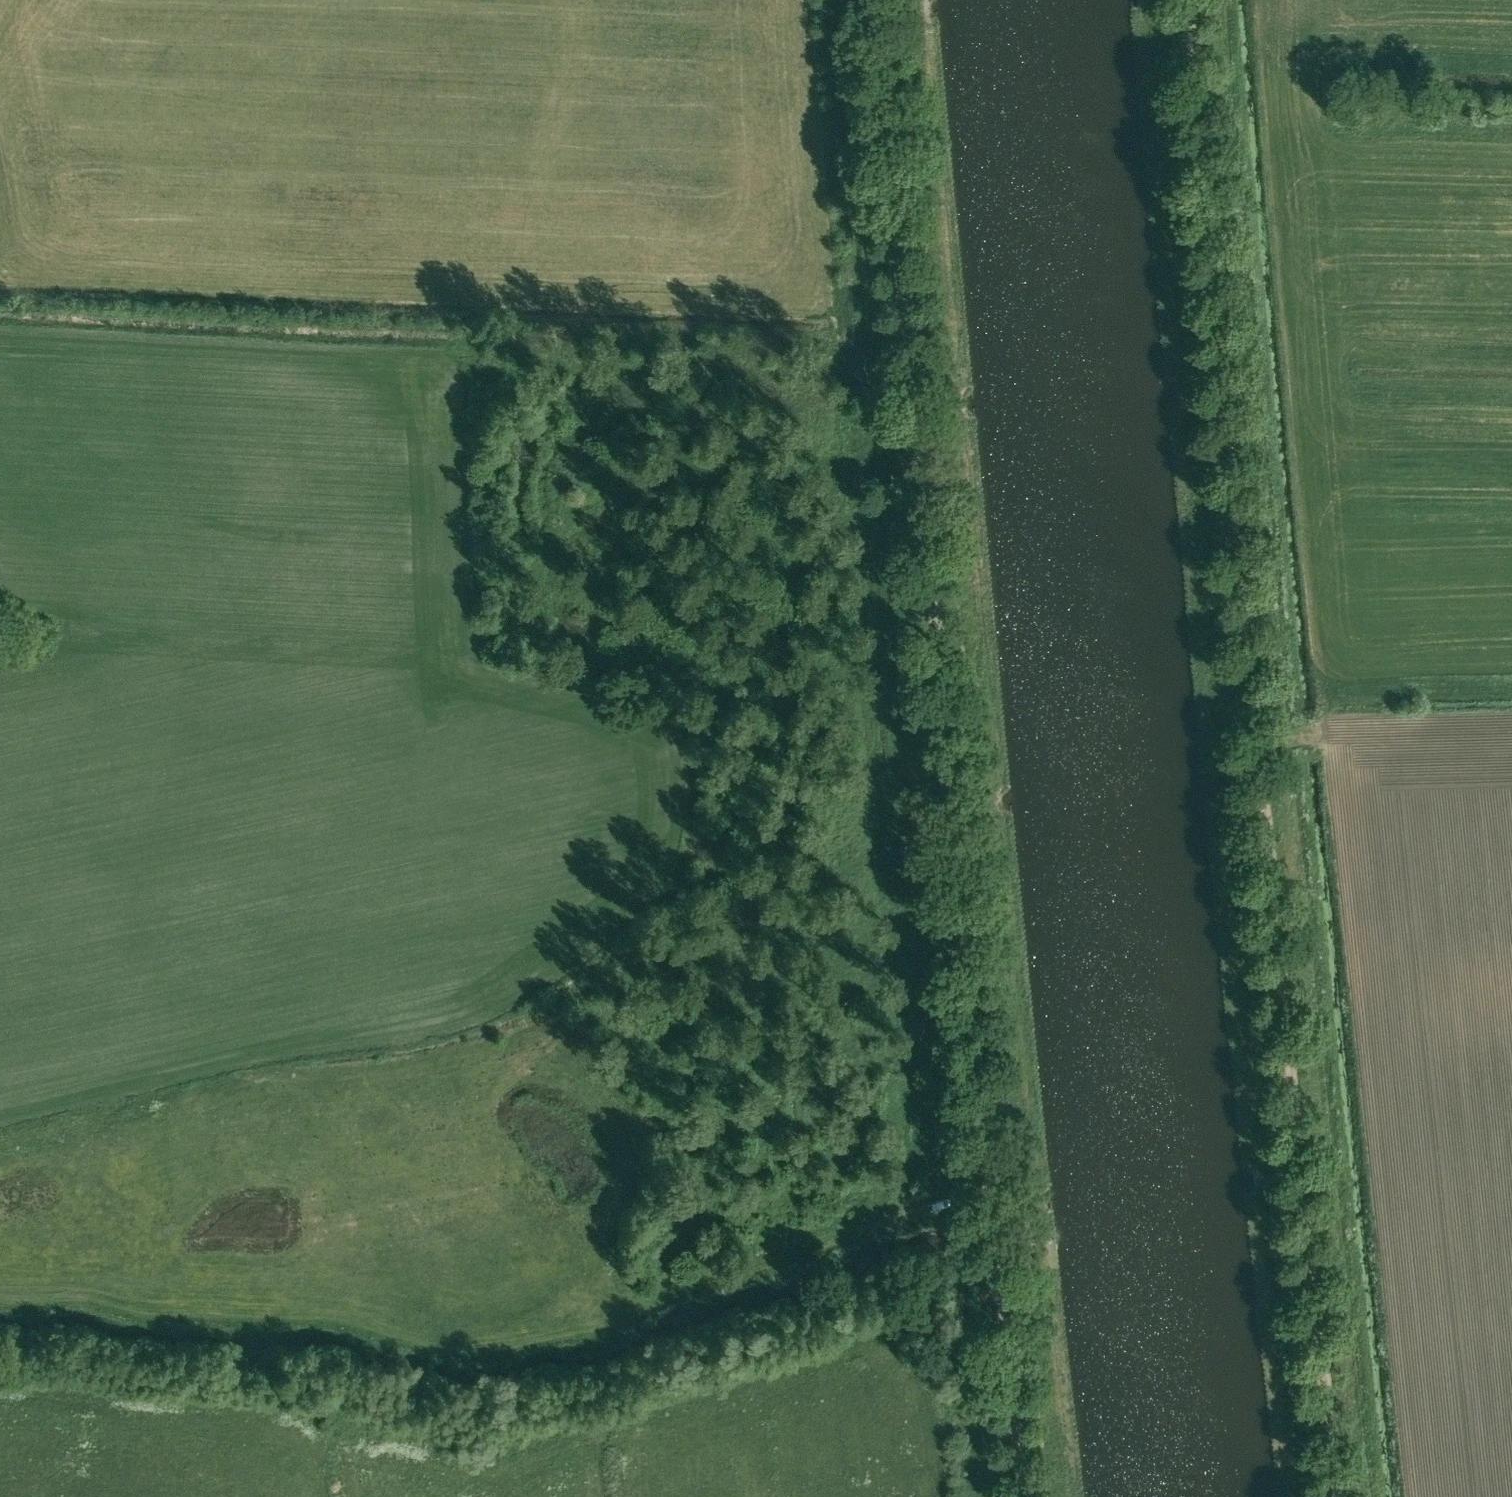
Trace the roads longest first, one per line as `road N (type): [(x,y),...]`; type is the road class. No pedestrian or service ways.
road 1 (track): [(1341,1496),(1188,0)]
road 2 (unclassified): [(1028,1496),(879,0)]

